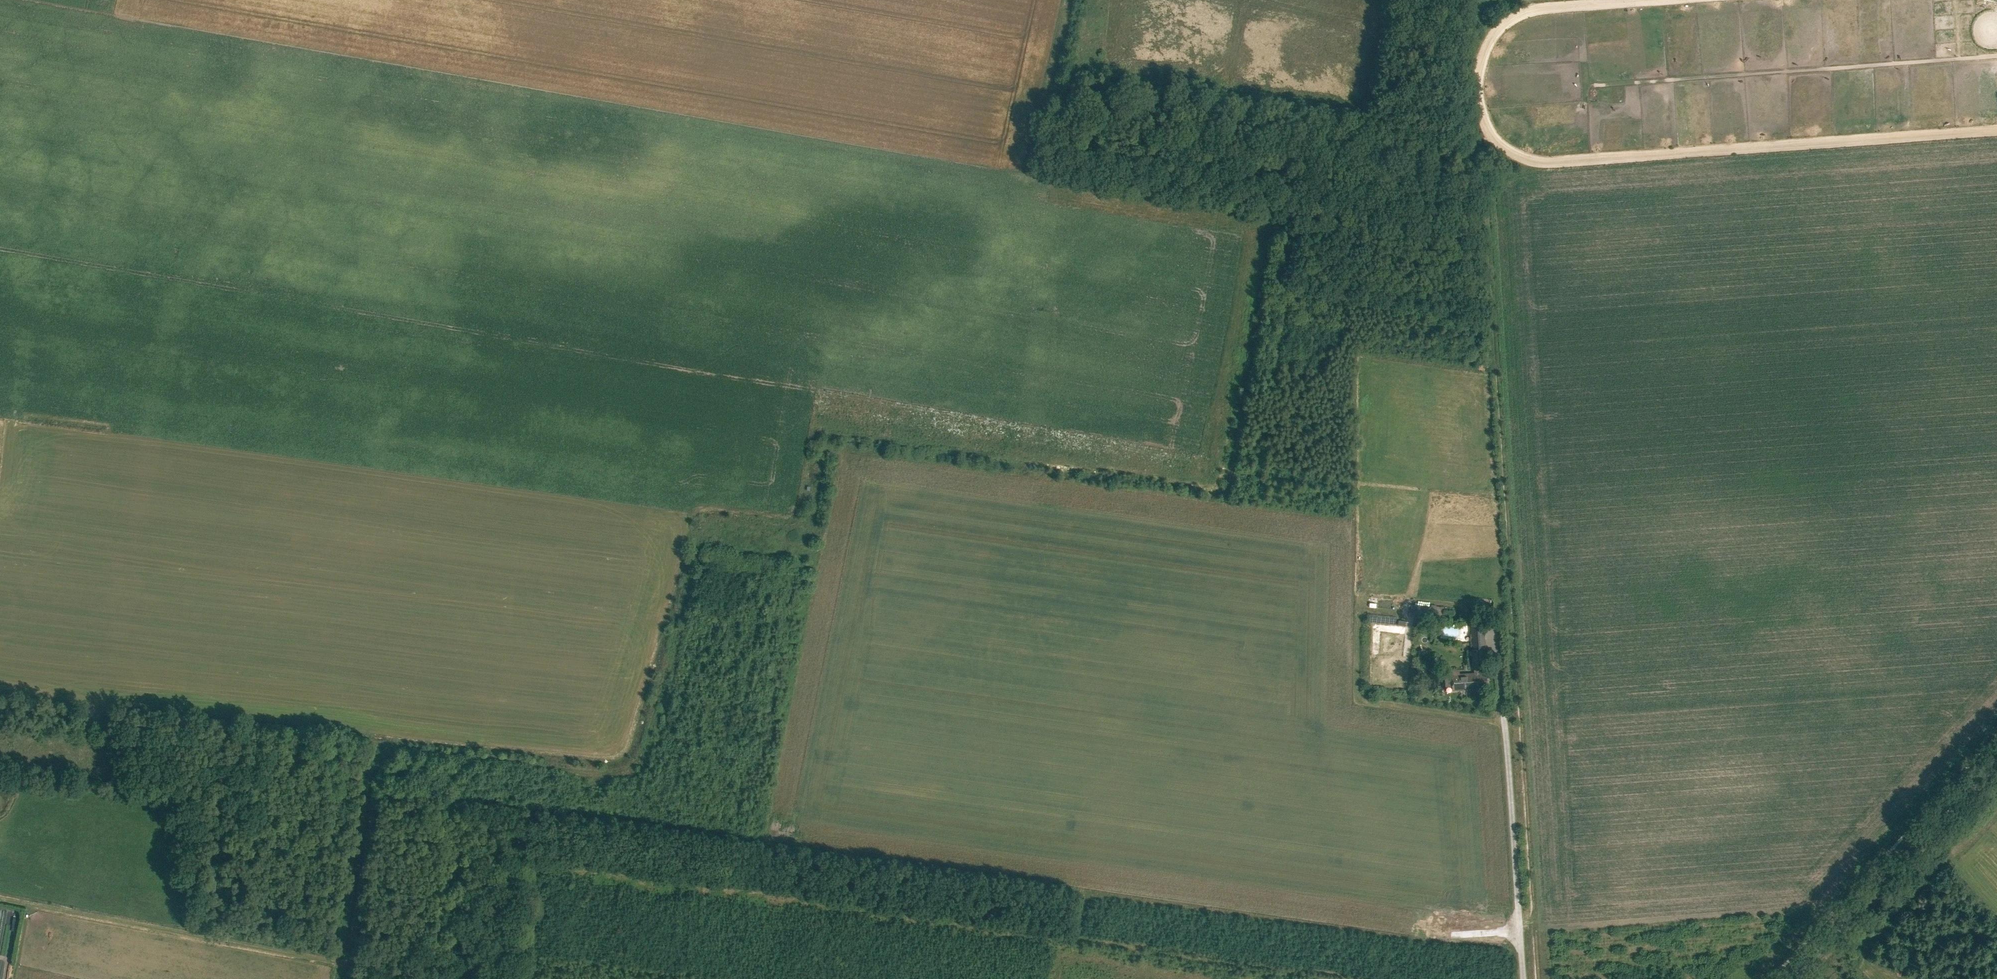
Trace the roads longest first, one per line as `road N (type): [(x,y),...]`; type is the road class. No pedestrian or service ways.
road 1 (tertiary): [(1790,978),(1996,754)]
road 2 (unclassified): [(1523,978),(1504,716)]

